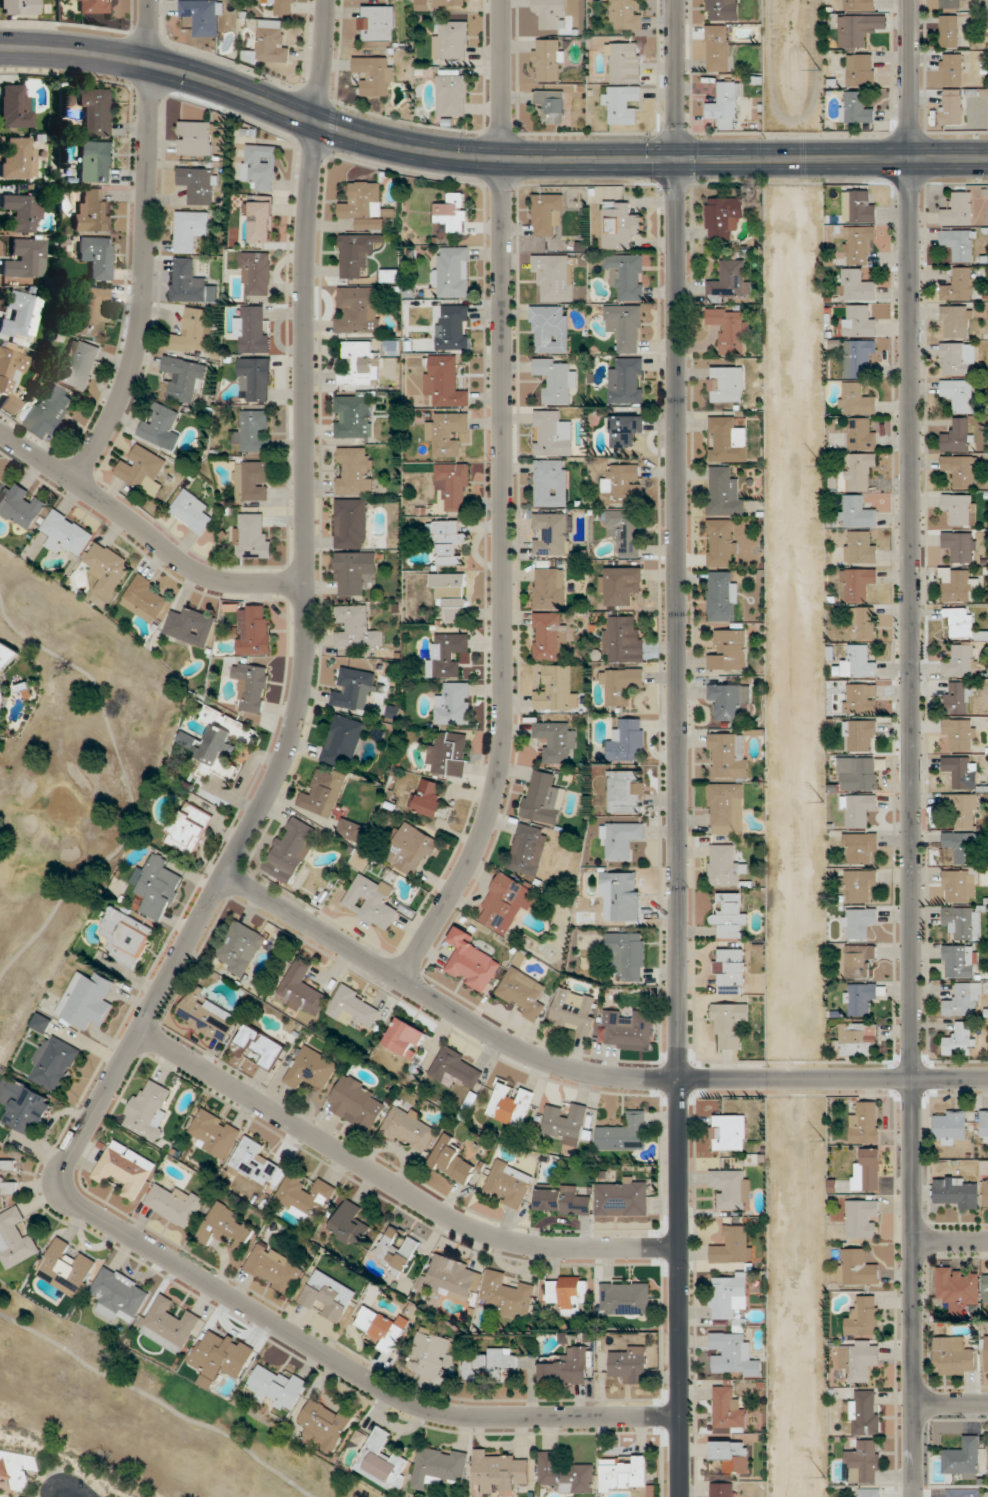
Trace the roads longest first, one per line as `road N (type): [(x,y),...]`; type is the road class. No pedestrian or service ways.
road 1 (residential): [(683,1416),(506,1417),(424,1407),(80,1205),(68,1190),(68,1161),(263,806),(301,699),(307,235),(328,0)]
road 2 (residential): [(913,1496),(909,0)]
road 3 (residential): [(677,159),(683,1496)]
road 4 (residential): [(400,979),(473,855),(499,771),(502,0)]
road 5 (residential): [(227,873),(487,1033),(580,1071),(657,1079),(987,1078)]
road 6 (tertiary): [(677,159),(423,151),(324,126),(150,64),(0,49)]
road 7 (residential): [(138,1032),(449,1219),(537,1246),(682,1248)]
road 8 (residential): [(75,479),(112,418),(141,329),(150,0)]
road 9 (track): [(0,976),(77,876),(119,849),(134,814),(93,680),(10,627),(0,603)]
road 10 (track): [(315,1496),(234,1437),(191,1421),(0,1312)]
road 11 (residential): [(0,428),(192,572),(231,583),(305,583)]
road 12 (tertiary): [(987,158),(677,159)]
road 13 (residential): [(677,0),(677,159)]

